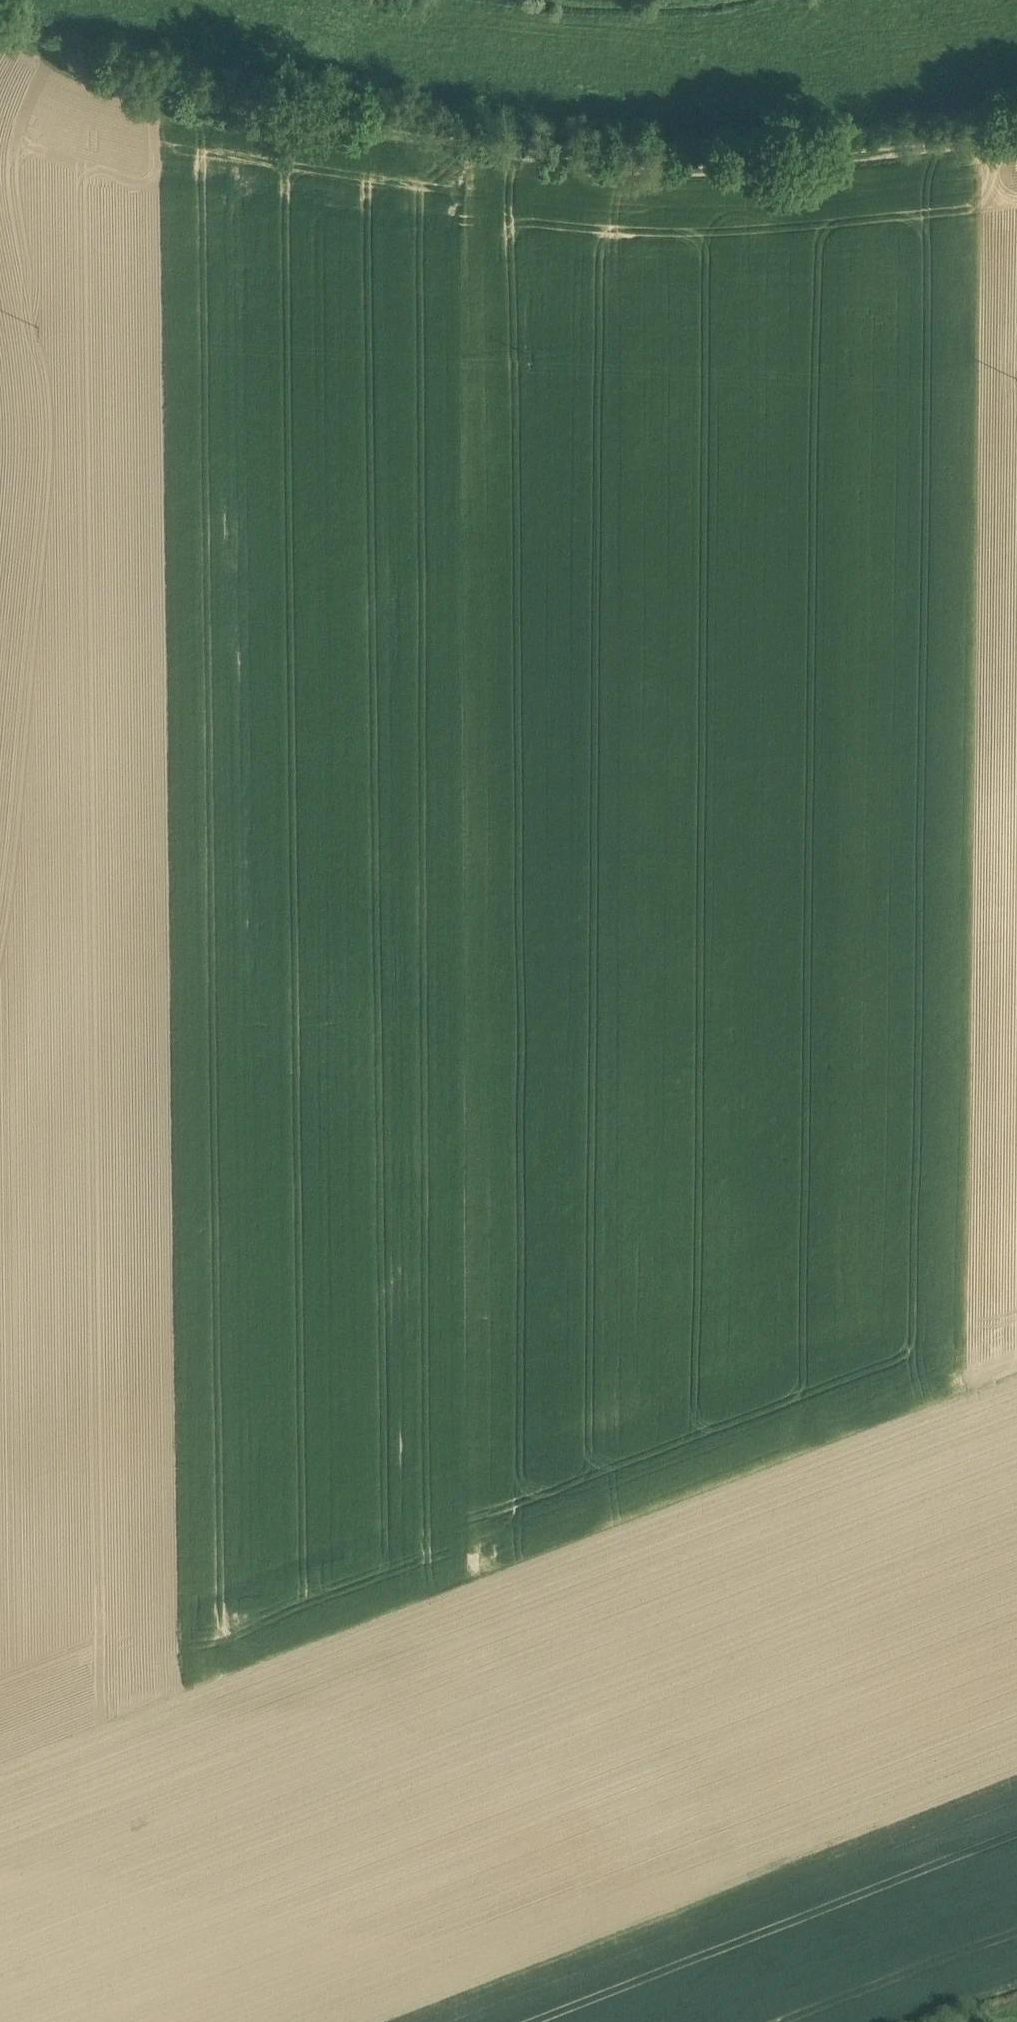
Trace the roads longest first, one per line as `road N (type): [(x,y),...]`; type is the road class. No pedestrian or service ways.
road 1 (track): [(1016,145),(852,166),(566,173),(453,155)]

